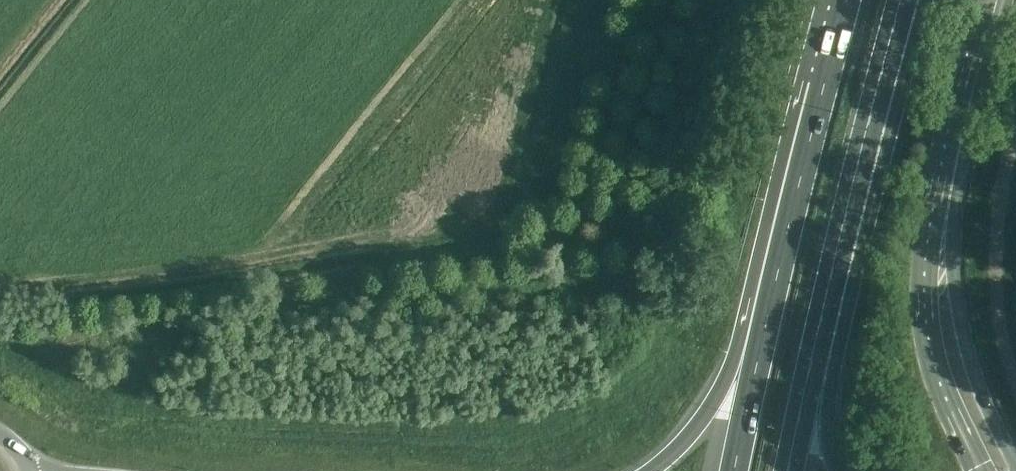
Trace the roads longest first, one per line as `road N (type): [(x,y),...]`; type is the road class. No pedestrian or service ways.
road 1 (tertiary): [(1004,470),(956,367),(943,267),(957,159),(996,0)]
road 2 (motorway): [(808,376),(900,0)]
road 3 (motorway): [(846,0),(759,350)]
road 4 (motorway): [(759,350),(689,435),(647,470)]
road 5 (motorway): [(759,350),(733,470)]

